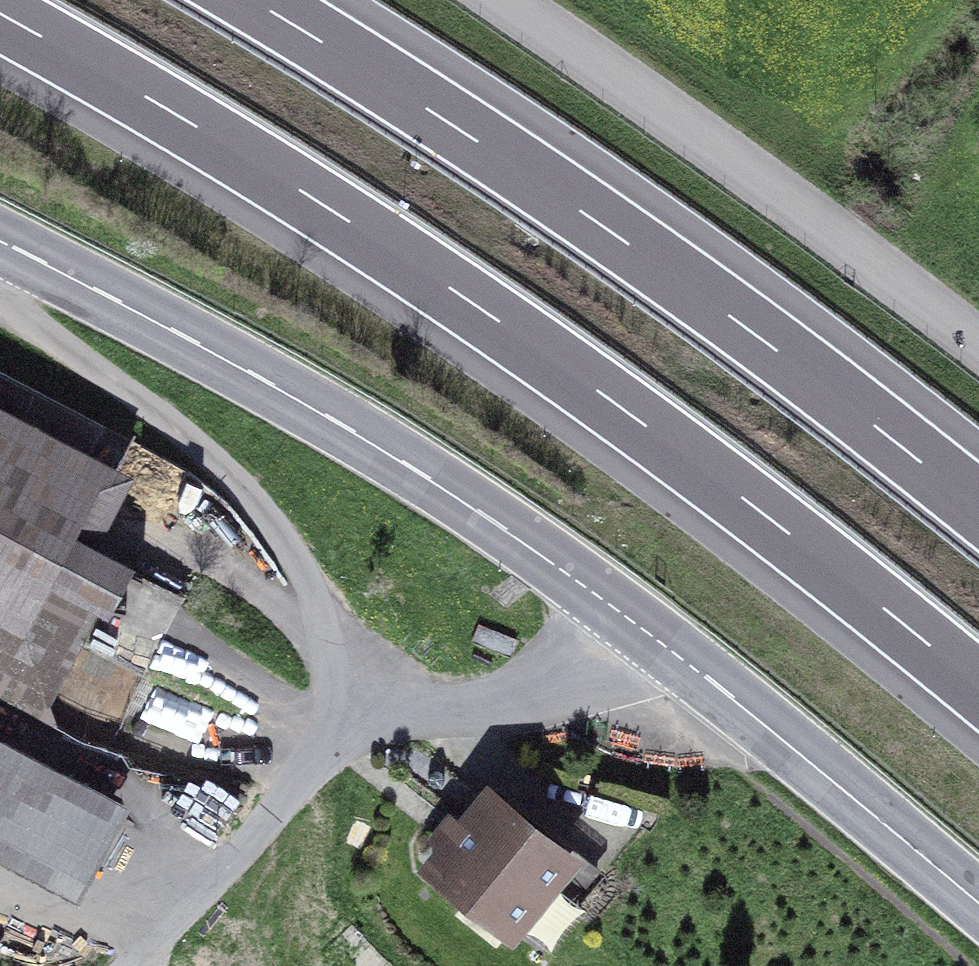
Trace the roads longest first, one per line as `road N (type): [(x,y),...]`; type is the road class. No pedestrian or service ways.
road 1 (motorway): [(0,18),(371,236),(548,356),(978,696)]
road 2 (motorway): [(978,509),(640,251),(446,119),(251,0)]
road 3 (primary): [(0,242),(333,418),(630,616)]
road 4 (unclassified): [(978,343),(856,244),(503,0)]
road 5 (unclassified): [(0,277),(249,490),(325,599),(339,702)]
road 6 (primary): [(630,616),(978,901)]
road 7 (unclassified): [(339,702),(322,741),(116,965)]
road 8 (unclassified): [(339,702),(441,707),(524,693),(630,616)]

